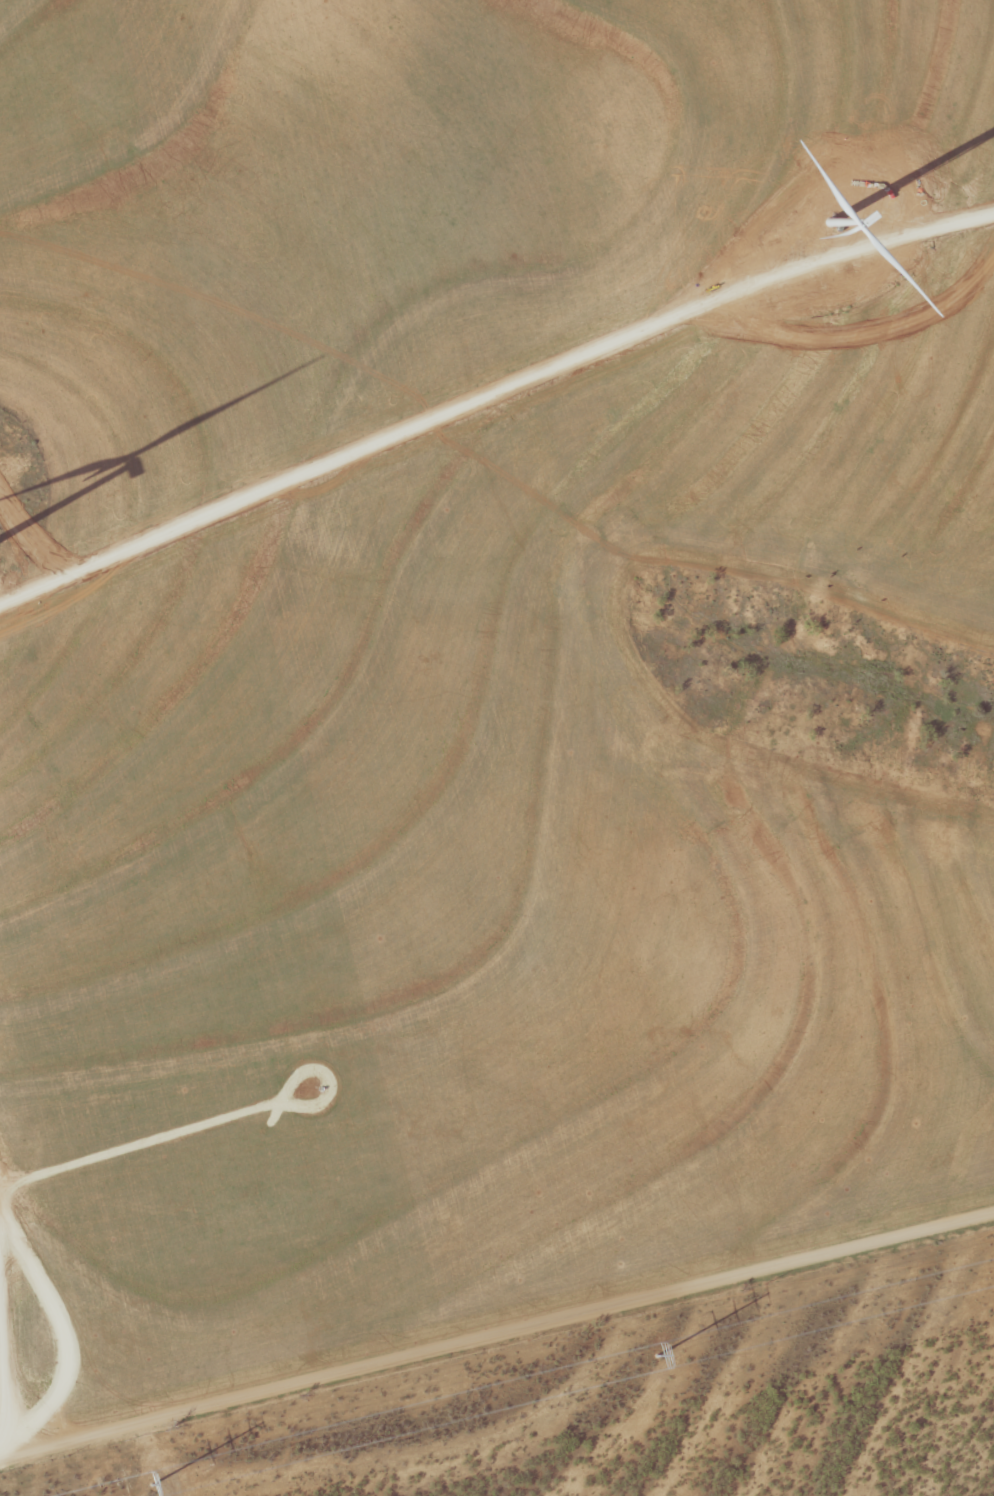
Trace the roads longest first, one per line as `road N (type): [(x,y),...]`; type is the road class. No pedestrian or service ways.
road 1 (residential): [(0,1100),(326,1051),(522,970),(557,845),(577,707),(580,571),(595,544),(744,580),(946,577),(993,562)]
road 2 (residential): [(993,217),(757,279),(0,595)]
road 3 (residential): [(0,1464),(280,1402),(993,1213)]

